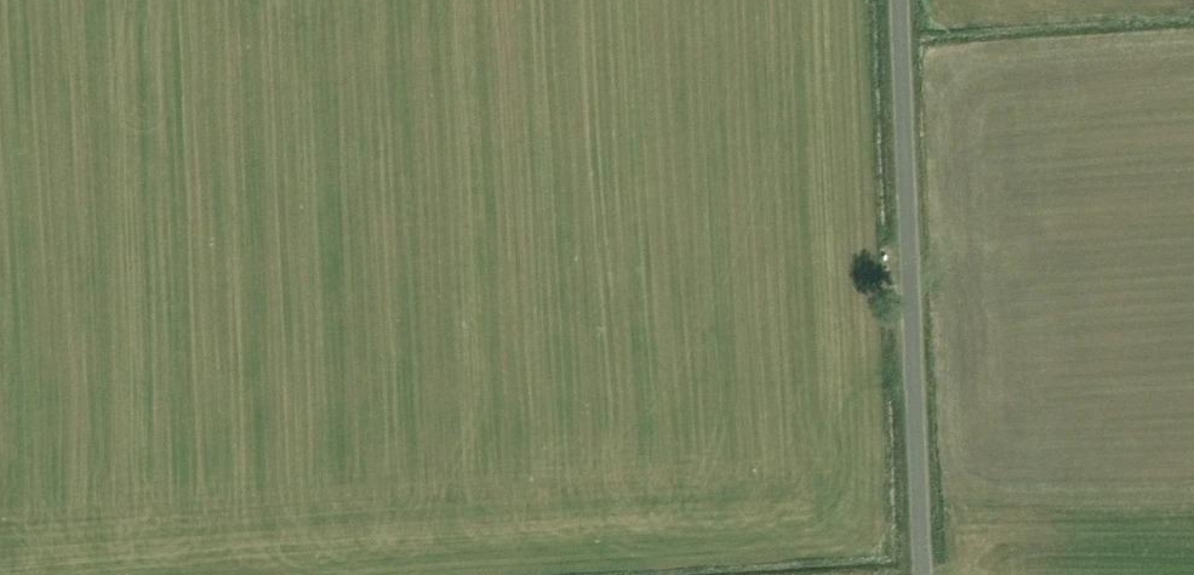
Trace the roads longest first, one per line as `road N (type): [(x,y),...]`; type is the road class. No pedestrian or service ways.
road 1 (unclassified): [(923,574),(901,0)]

